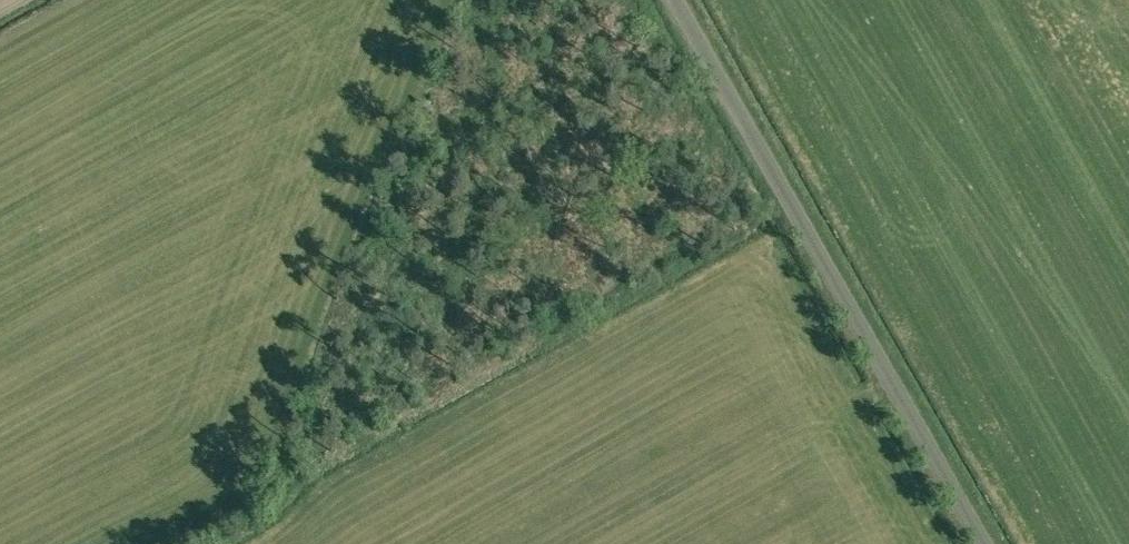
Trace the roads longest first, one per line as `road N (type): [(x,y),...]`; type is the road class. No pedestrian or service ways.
road 1 (unclassified): [(986,543),(677,0)]

